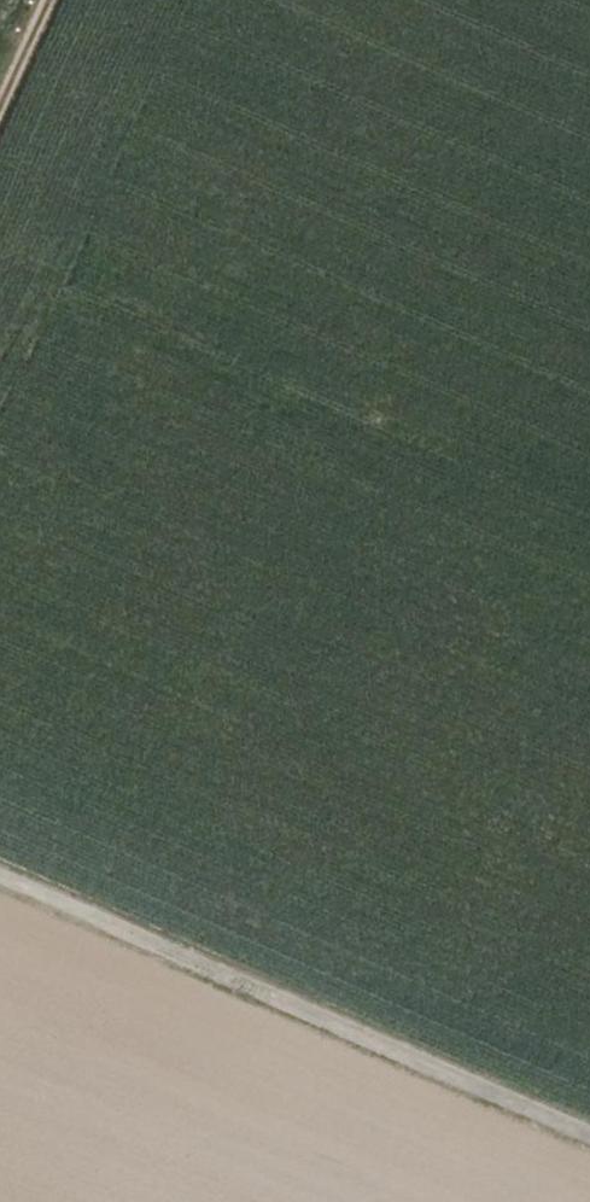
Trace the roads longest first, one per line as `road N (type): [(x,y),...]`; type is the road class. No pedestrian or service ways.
road 1 (track): [(0,879),(589,1136)]

